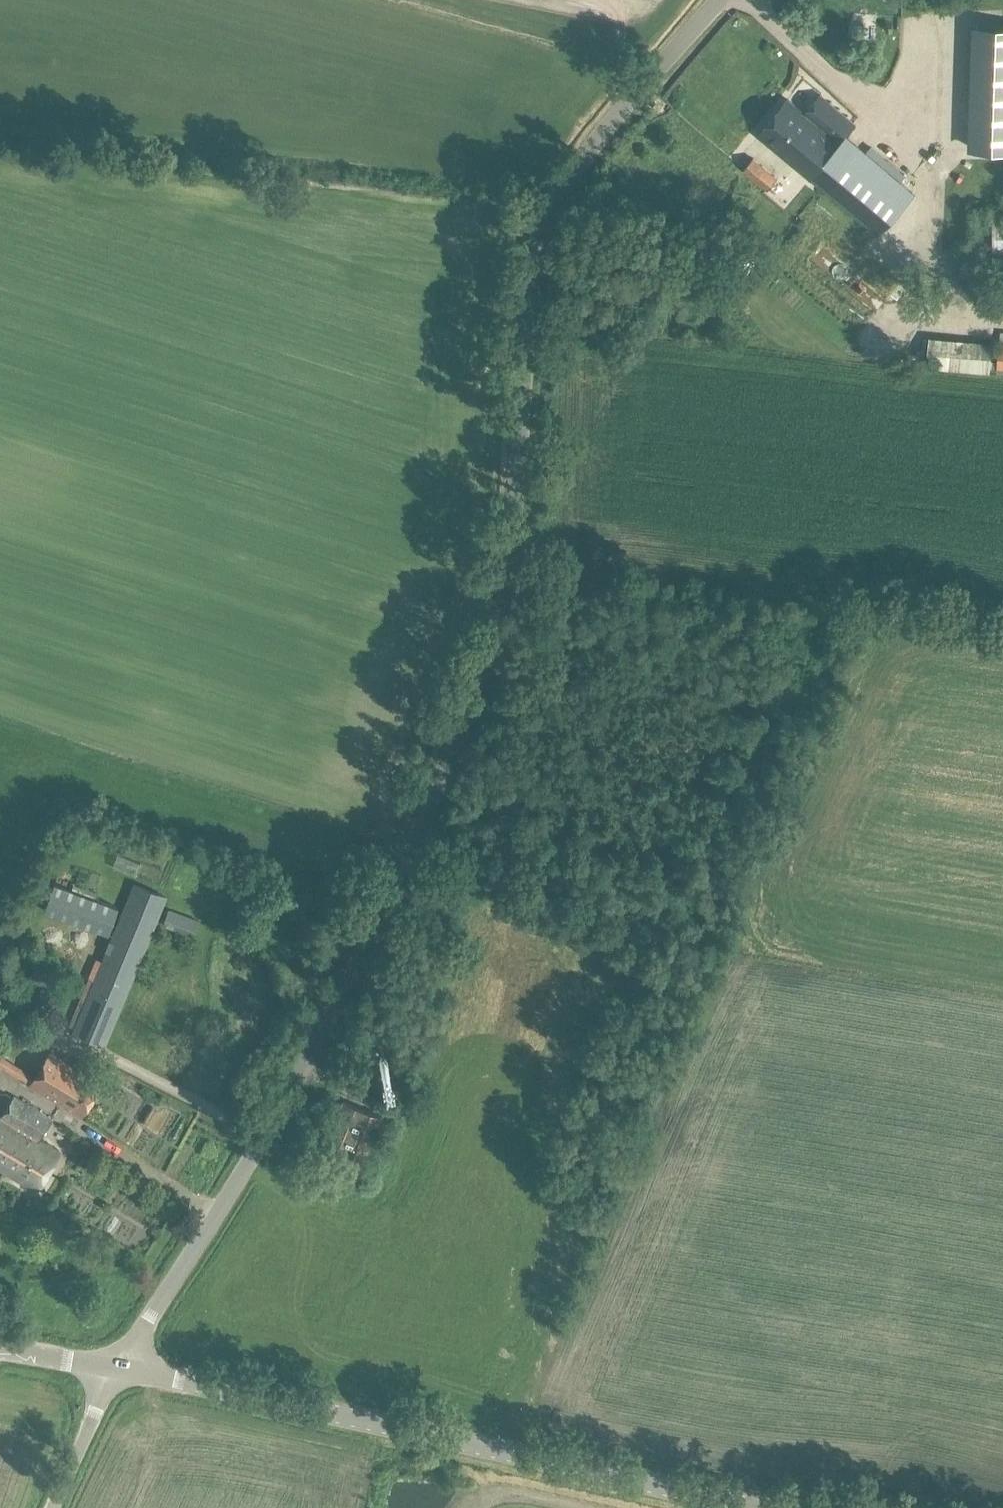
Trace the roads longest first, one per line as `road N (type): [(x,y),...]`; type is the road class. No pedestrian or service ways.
road 1 (unclassified): [(116,1369),(220,1219),(324,1033),(491,646),(536,292),(553,219),(583,158),(720,0)]
road 2 (tertiary): [(762,1507),(116,1369)]
road 3 (unclassified): [(52,1507),(116,1369)]

